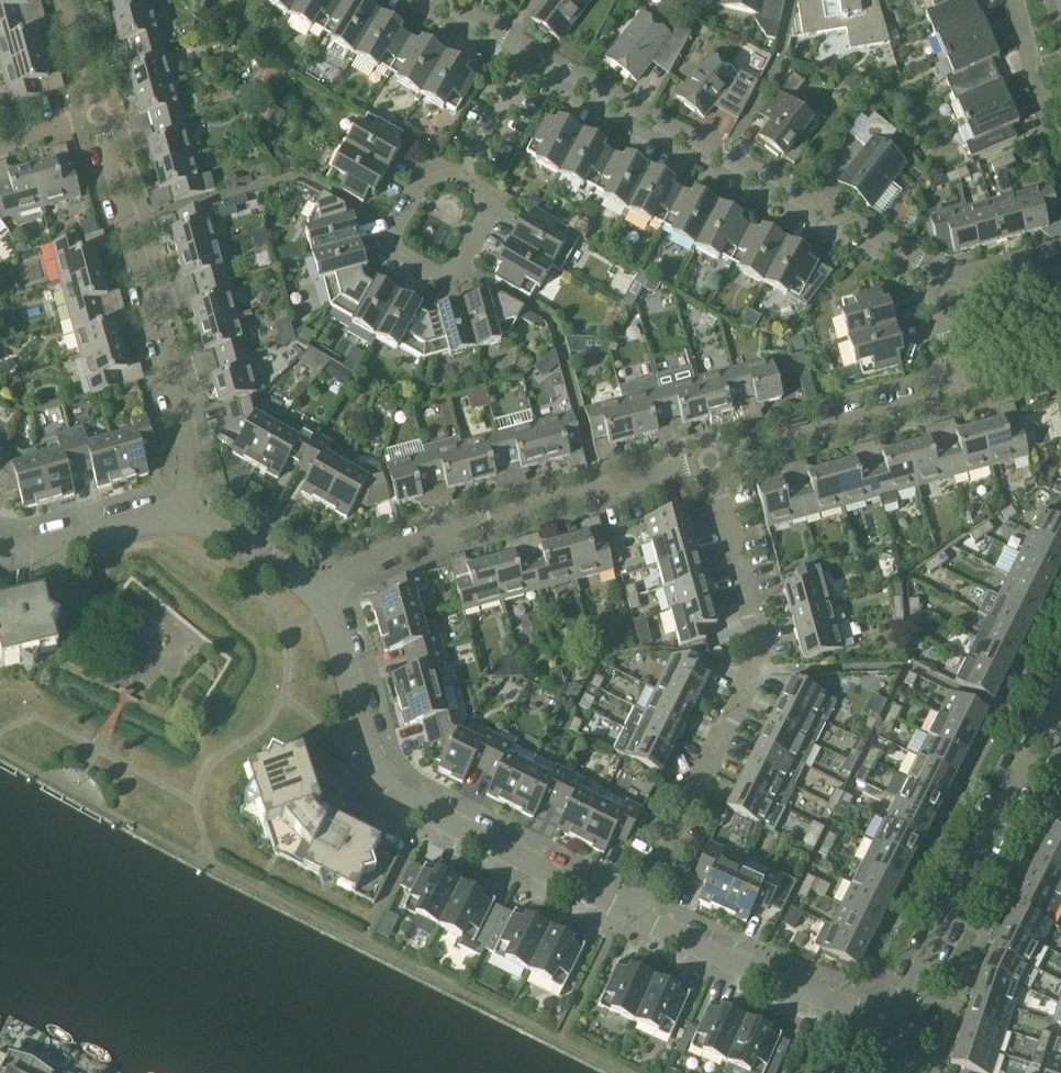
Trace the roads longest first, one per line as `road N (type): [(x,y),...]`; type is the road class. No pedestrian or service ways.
road 1 (residential): [(316,592),(381,780),(427,810),(636,909)]
road 2 (residential): [(636,909),(757,669),(710,463)]
road 3 (residential): [(942,300),(923,271),(533,62)]
road 4 (residential): [(316,592),(404,542),(710,463)]
road 5 (residential): [(187,517),(188,454),(98,116)]
road 6 (residential): [(890,1017),(1045,718)]
road 7 (residential): [(465,176),(482,191),(483,210),(454,265),(437,278),(410,272),(391,250),(394,229),(427,174),(445,171)]
road 8 (residential): [(636,909),(837,1006),(890,1017)]
road 9 (residential): [(710,463),(966,390)]
road 10 (residential): [(0,549),(44,549),(187,517)]
road 11 (residential): [(1060,183),(1007,0)]
road 12 (residential): [(187,517),(316,592)]
road 13 (residential): [(465,176),(533,62)]
road 14 (residential): [(942,300),(1060,268)]

